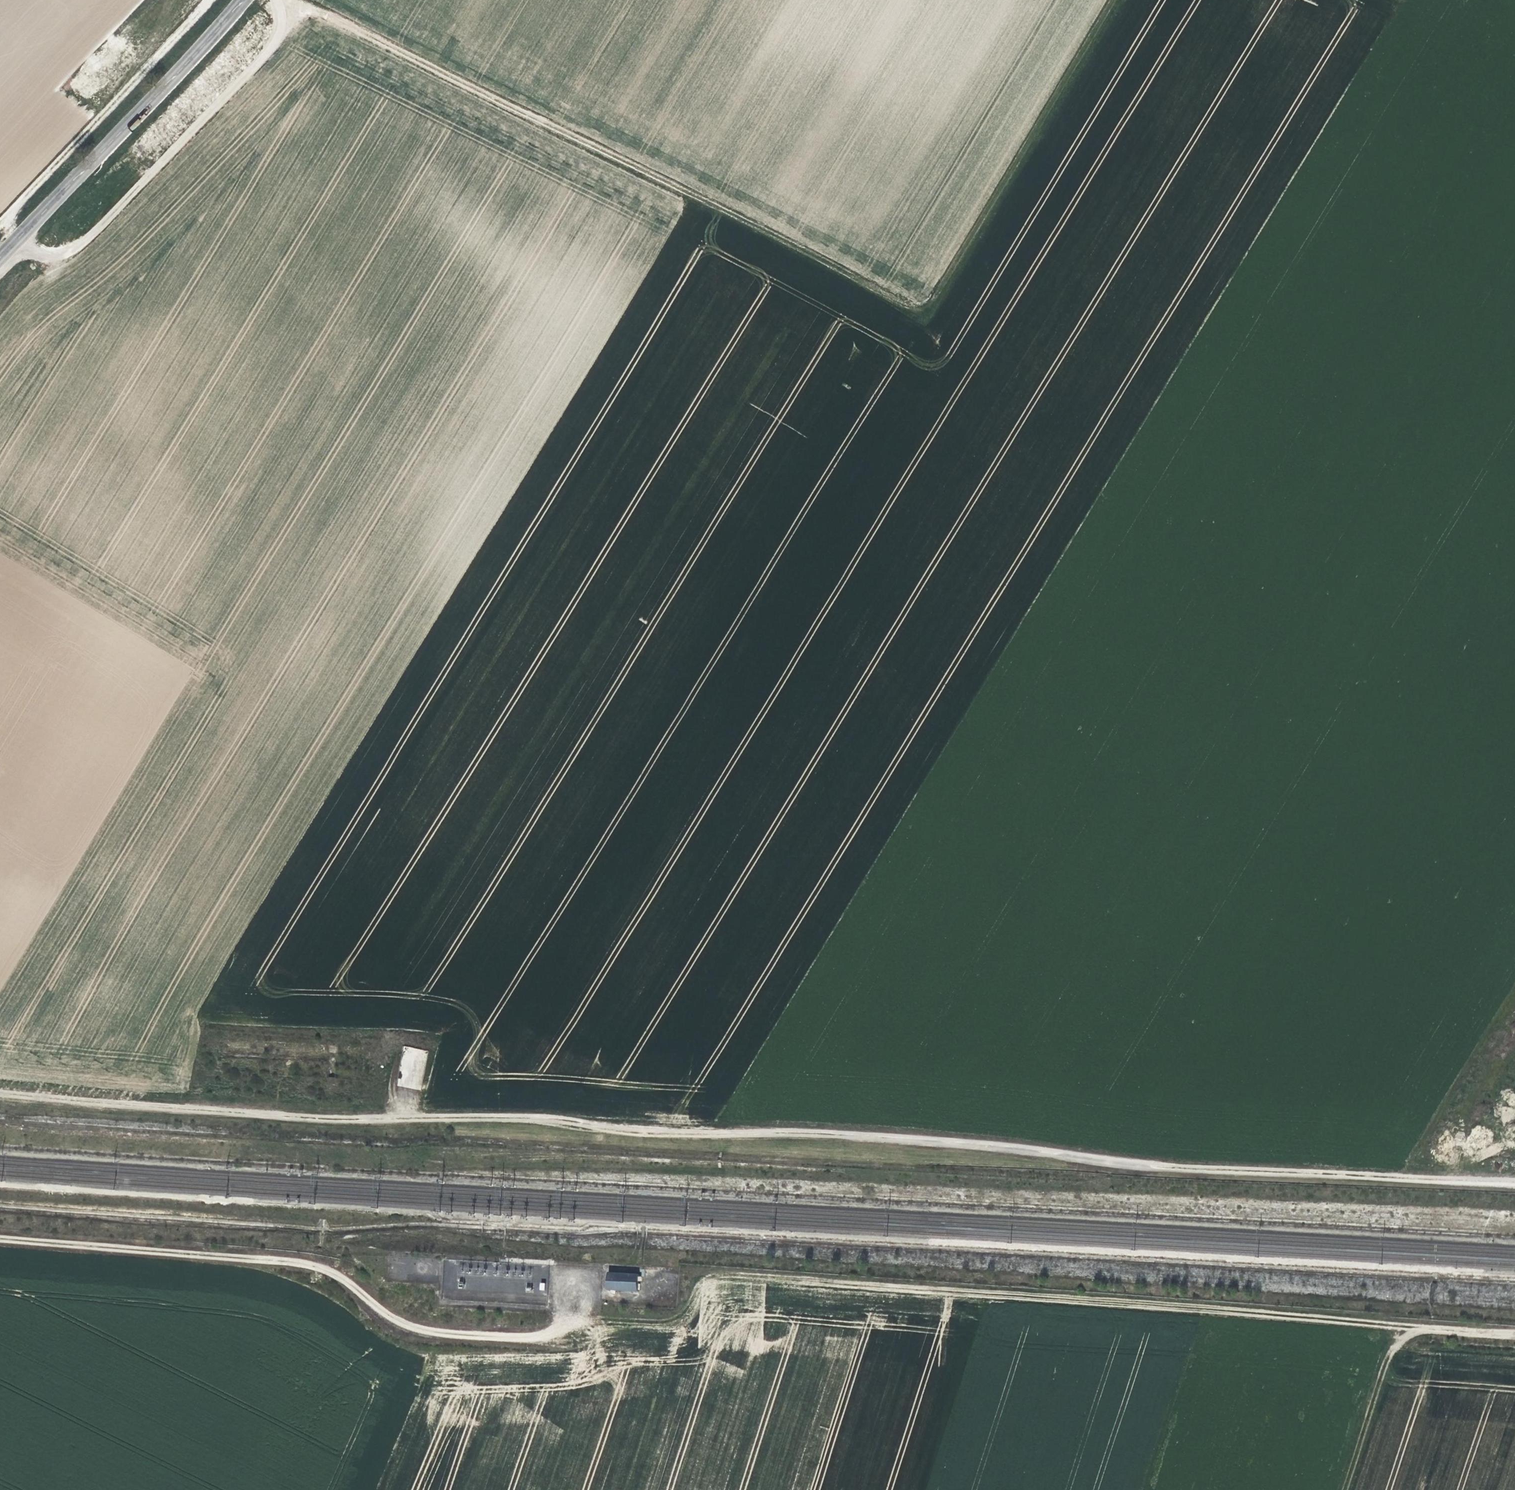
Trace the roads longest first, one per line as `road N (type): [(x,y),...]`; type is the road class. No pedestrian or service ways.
road 1 (track): [(1115,0),(926,314),(305,12)]
road 2 (track): [(583,1344),(402,1330),(326,1268),(0,1236)]
road 3 (secondary): [(0,257),(243,0)]
road 4 (track): [(0,221),(208,0)]
road 5 (track): [(1342,1489),(1380,1374),(1406,1327)]

